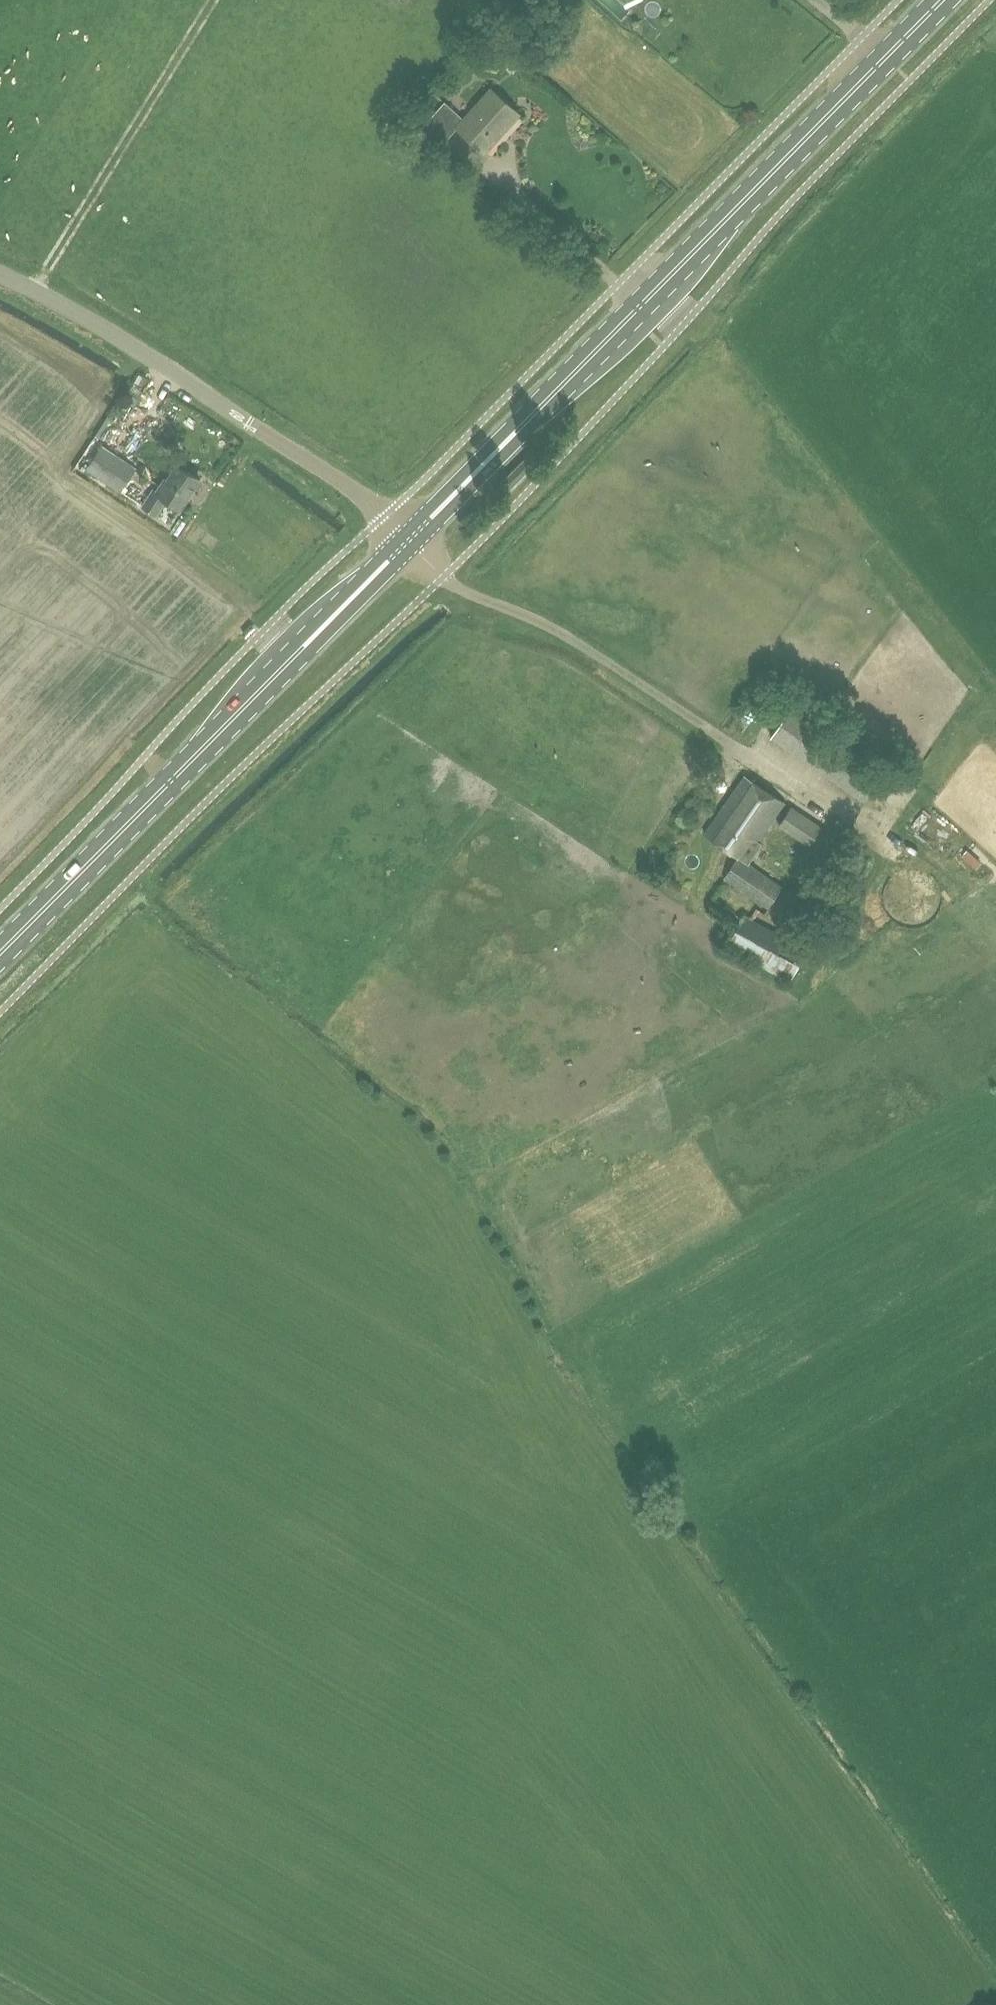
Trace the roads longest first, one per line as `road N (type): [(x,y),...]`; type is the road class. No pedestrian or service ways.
road 1 (primary): [(410,542),(945,0)]
road 2 (primary): [(0,951),(410,542)]
road 3 (unclassified): [(410,542),(315,465),(142,353),(0,277)]

